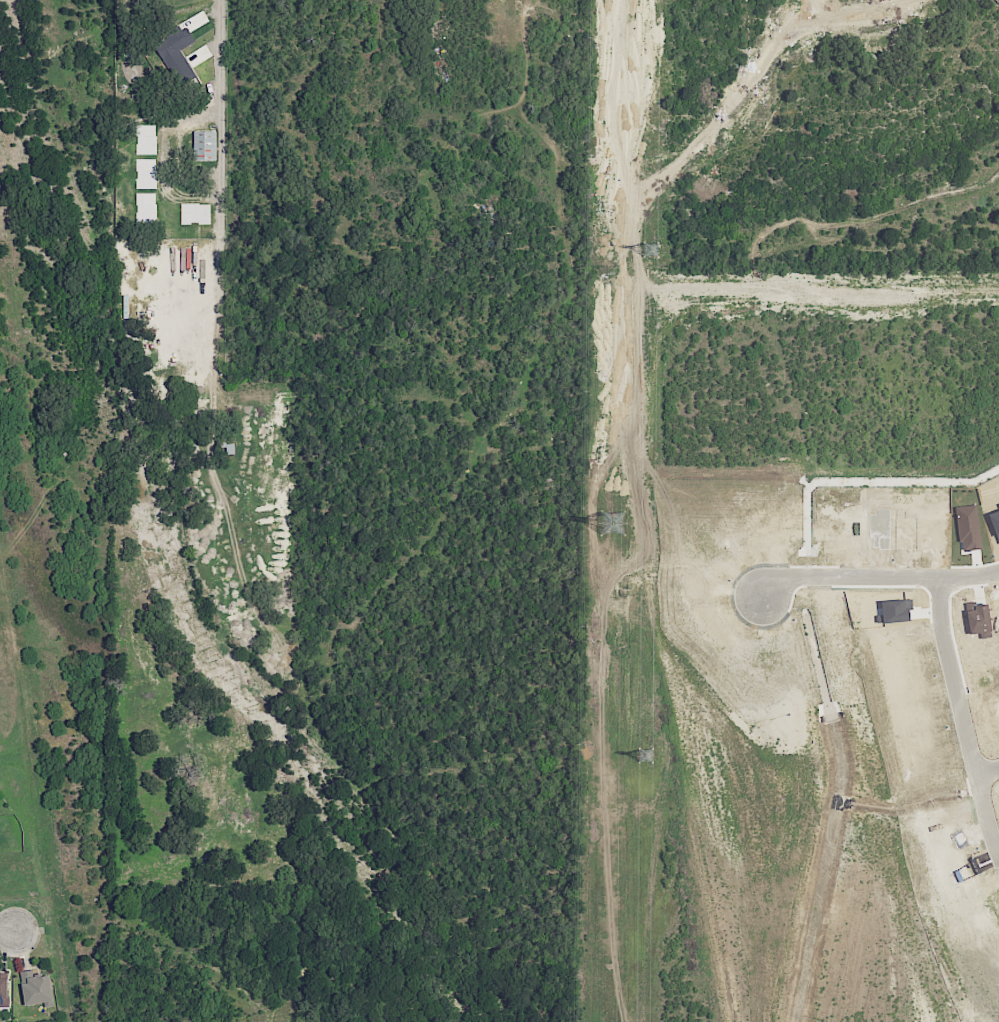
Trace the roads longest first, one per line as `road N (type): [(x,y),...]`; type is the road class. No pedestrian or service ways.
road 1 (residential): [(998,573),(797,578),(771,594)]
road 2 (residential): [(943,579),(980,778)]

